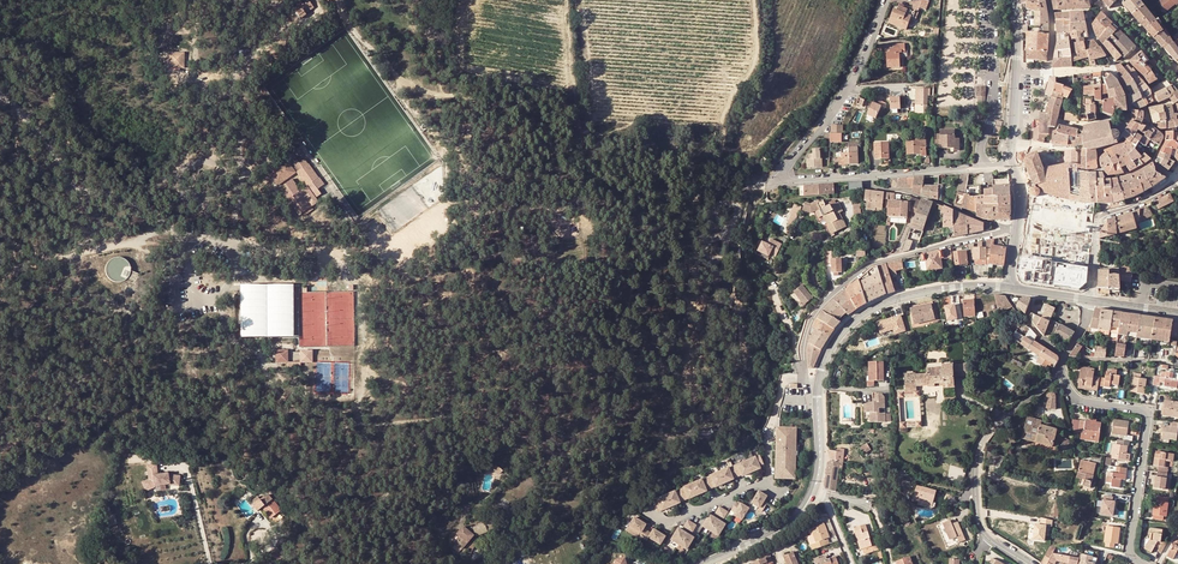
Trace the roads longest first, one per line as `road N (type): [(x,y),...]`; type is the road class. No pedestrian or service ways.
road 1 (residential): [(889,0),(850,88),(784,178),(984,167)]
road 2 (unclassified): [(0,91),(35,122),(68,186),(120,197),(179,232),(231,243)]
road 3 (residential): [(1009,230),(866,266),(811,320),(805,380)]
road 4 (unclassified): [(1144,563),(1130,548),(1149,415),(1078,399),(1063,371)]
road 5 (residential): [(805,380),(785,381),(768,483),(669,524),(649,513)]
road 6 (secondary): [(1010,287),(952,288),(877,306),(839,336),(817,387)]
road 7 (residential): [(987,538),(977,519),(980,443),(1063,371)]
road 8 (track): [(755,0),(757,57),(731,102),(715,181)]
road 9 (track): [(0,274),(168,226)]
road 10 (unclassified): [(1177,180),(1100,216),(1088,300)]
road 11 (track): [(243,166),(197,162),(182,185),(205,198),(245,183)]
road 12 (secondary): [(816,487),(794,520),(705,563)]

